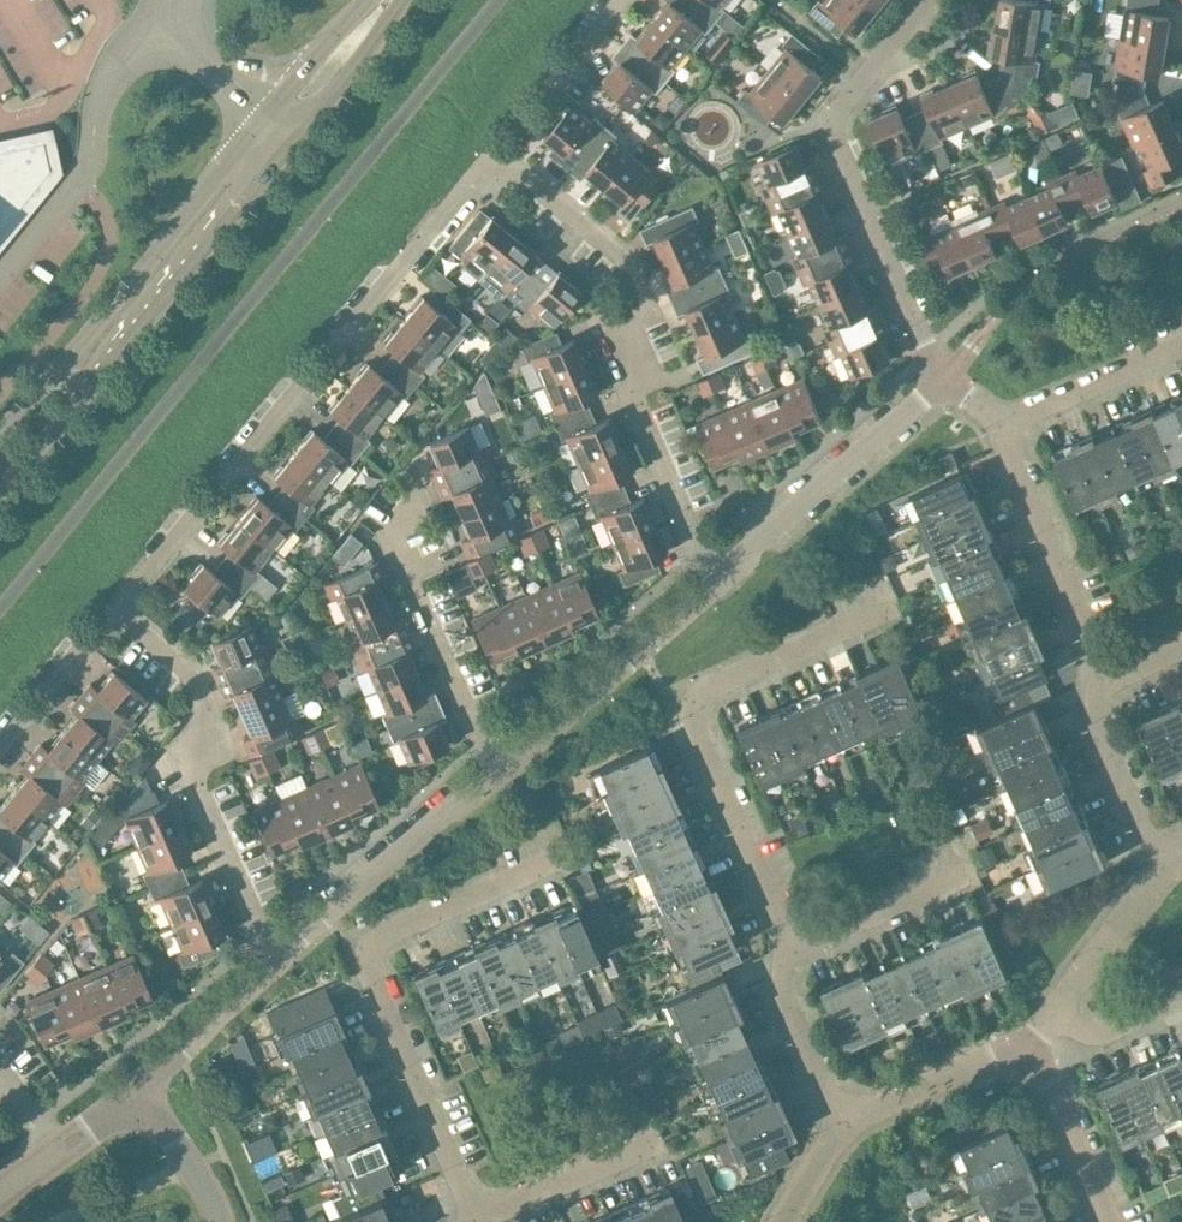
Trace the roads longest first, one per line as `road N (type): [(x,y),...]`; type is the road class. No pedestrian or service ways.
road 1 (residential): [(718,581),(637,406),(639,284),(628,263),(522,177),(499,172),(476,179),(120,611)]
road 2 (residential): [(478,1214),(375,978),(372,949),(392,931),(554,865)]
road 3 (residential): [(795,951),(693,735),(693,711),(708,689),(883,612)]
road 4 (secondary): [(0,492),(295,127)]
road 5 (residential): [(941,379),(830,122),(929,0)]
road 6 (secondary): [(271,108),(0,434)]
road 7 (residential): [(120,611),(189,666),(208,713),(189,769),(278,963)]
road 8 (residential): [(503,773),(481,743),(391,536),(421,505),(403,469)]
road 9 (residential): [(718,581),(941,379)]
road 10 (residential): [(278,963),(446,810),(463,807),(503,773)]
road 11 (residential): [(503,773),(718,581)]
road 12 (residential): [(1104,678),(1014,457),(1013,433)]
road 13 (unclassified): [(78,181),(109,81),(167,0)]
road 14 (residential): [(843,1125),(1029,1045)]
road 15 (residential): [(132,1096),(278,963)]
road 16 (residential): [(1054,1010),(1166,851)]
road 17 (residential): [(478,1214),(658,1141)]
road 18 (residential): [(1111,1221),(1029,1045)]
road 19 (residential): [(1013,433),(1026,412),(1181,345)]
road 20 (residential): [(843,1125),(777,985),(795,951)]
road 21 (residential): [(1166,851),(1145,831),(1099,729),(1104,678)]
road 22 (residential): [(0,749),(120,611)]
road 23 (residential): [(795,951),(963,881)]
road 24 (secondary): [(295,127),(402,0)]
road 25 (tertiary): [(216,1221),(205,1191),(132,1096)]
road 26 (unclassified): [(271,108),(204,55),(174,0)]
road 27 (secondary): [(368,0),(271,108)]
road 28 (residential): [(1054,1010),(1098,1033),(1181,997)]

